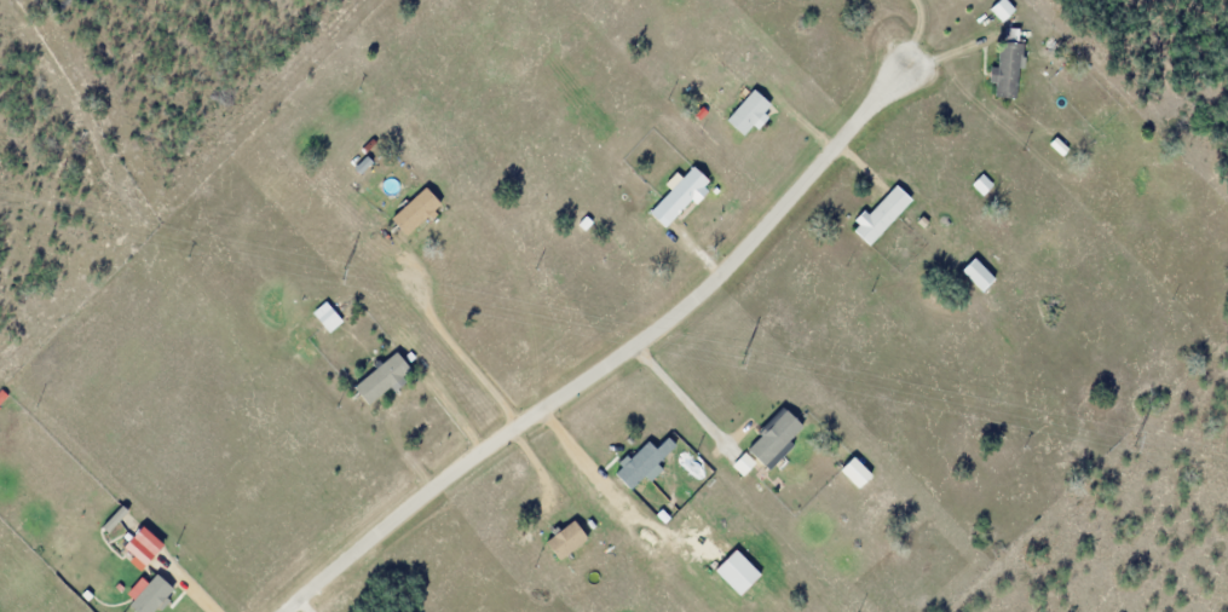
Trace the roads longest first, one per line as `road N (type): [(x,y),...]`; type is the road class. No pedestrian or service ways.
road 1 (residential): [(280,611),(448,473),(605,365),(749,248),(904,67)]

